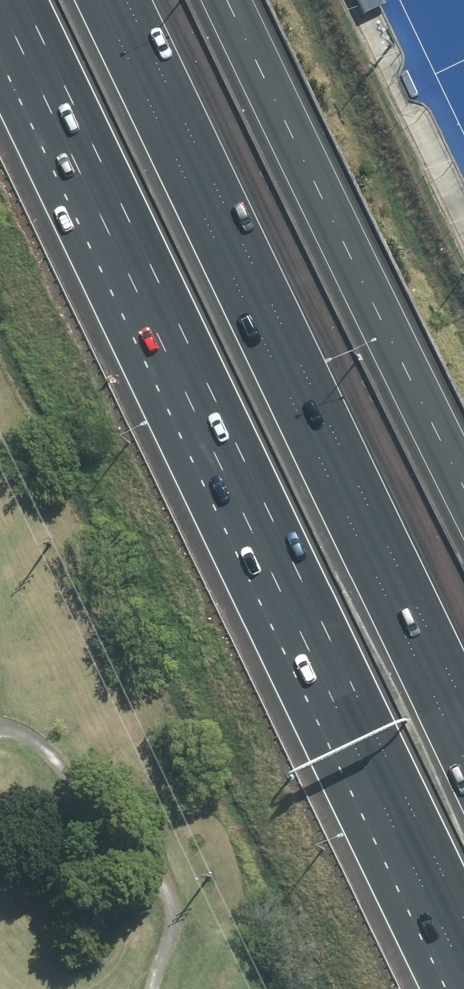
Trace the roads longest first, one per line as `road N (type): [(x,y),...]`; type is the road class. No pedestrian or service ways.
road 1 (motorway): [(463,926),(19,0)]
road 2 (motorway): [(98,0),(463,762)]

